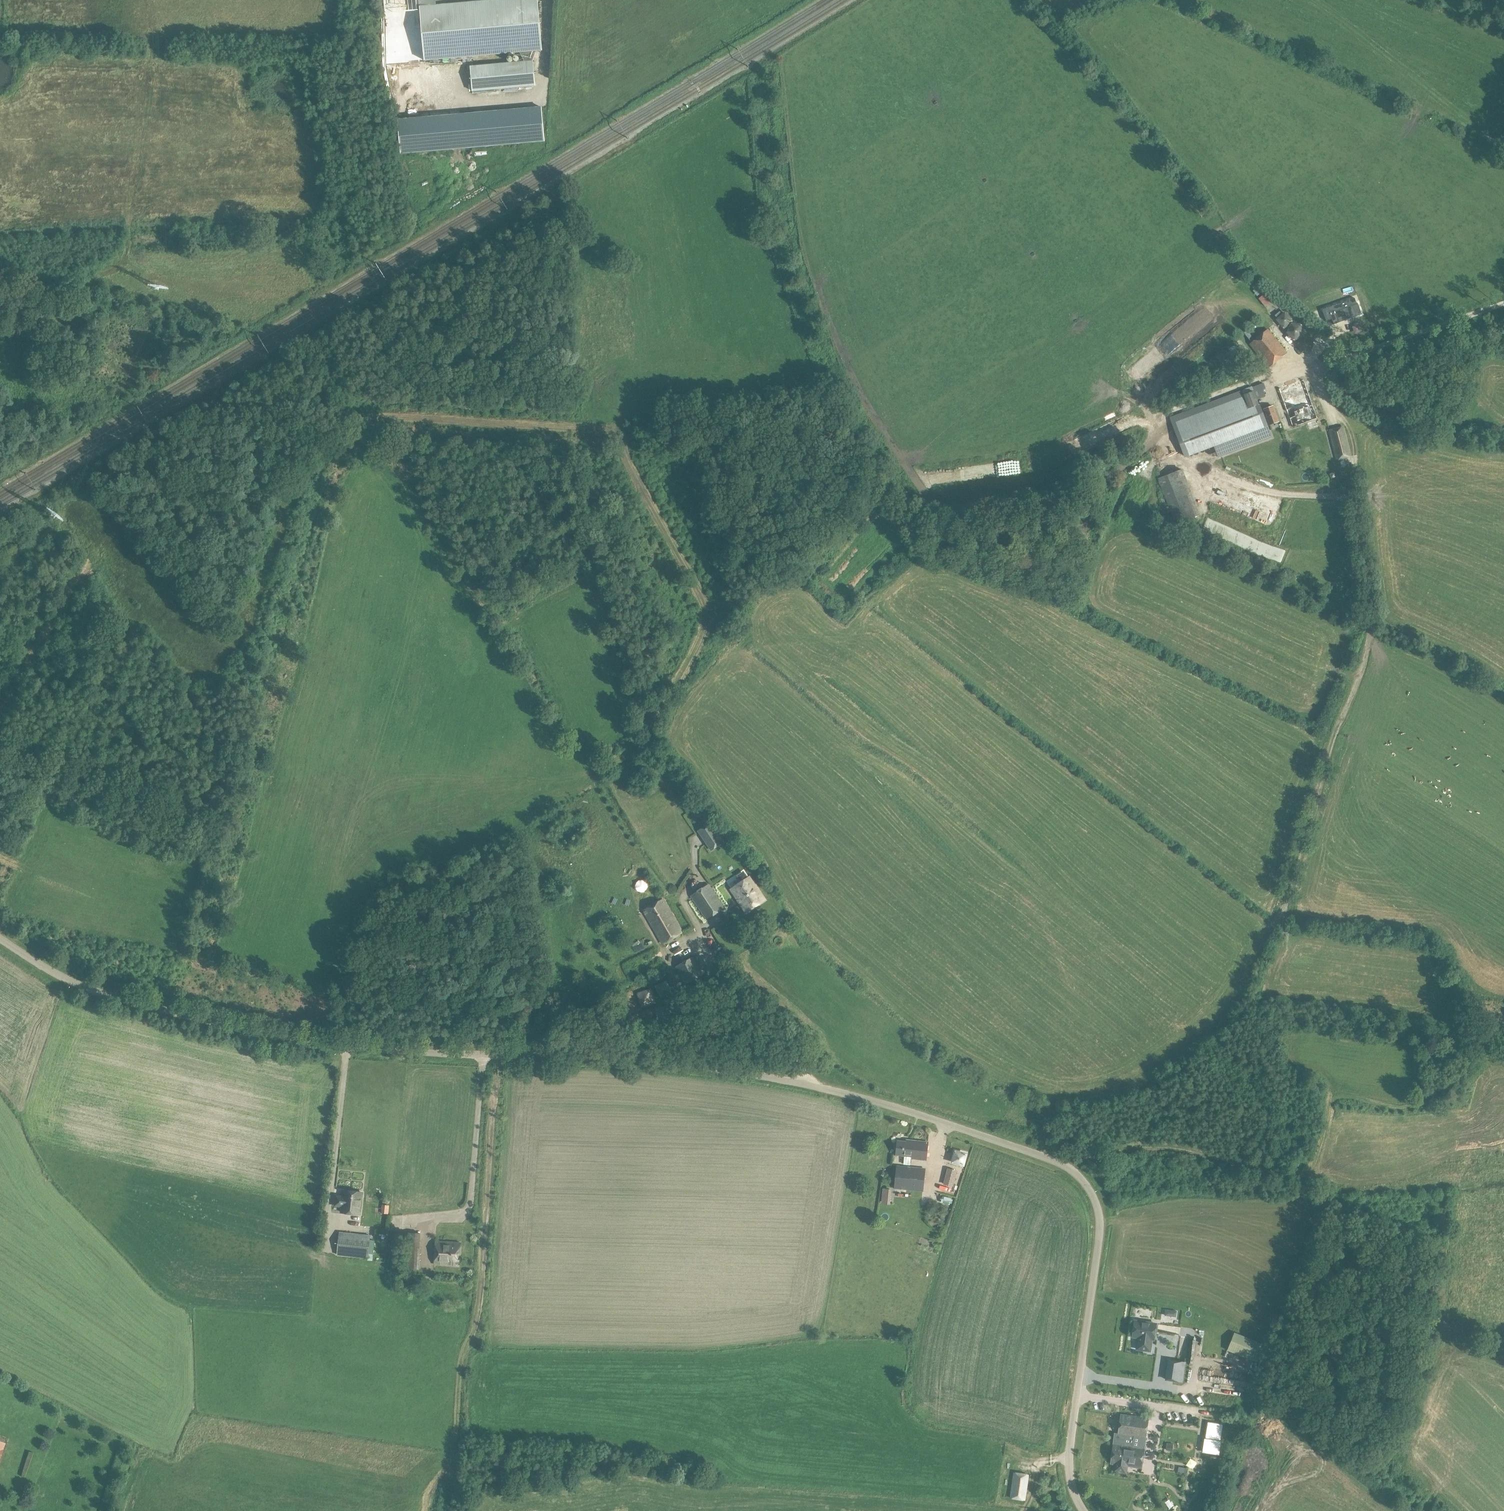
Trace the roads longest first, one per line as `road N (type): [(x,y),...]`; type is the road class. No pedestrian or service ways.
road 1 (unclassified): [(1085,1510),(1070,1457),(1100,1218),(1083,1180),(1065,1165),(830,1087),(667,1062),(385,1051),(204,1020),(95,993),(0,940)]
road 2 (track): [(1282,920),(1328,756),(1373,645),(1353,494),(1357,442),(1308,368)]
road 3 (track): [(1053,459),(1132,423),(1503,304)]
road 4 (track): [(1155,420),(1150,447),(1107,481),(1078,532),(891,544)]
road 5 (track): [(621,437),(703,594),(705,633),(697,649)]
road 6 (track): [(129,227),(125,262),(91,280),(78,316),(0,323)]
road 7 (track): [(697,649),(651,736),(580,781)]
road 8 (track): [(82,562),(0,700)]
road 9 (track): [(847,637),(697,649)]
road 10 (track): [(847,637),(943,544)]

